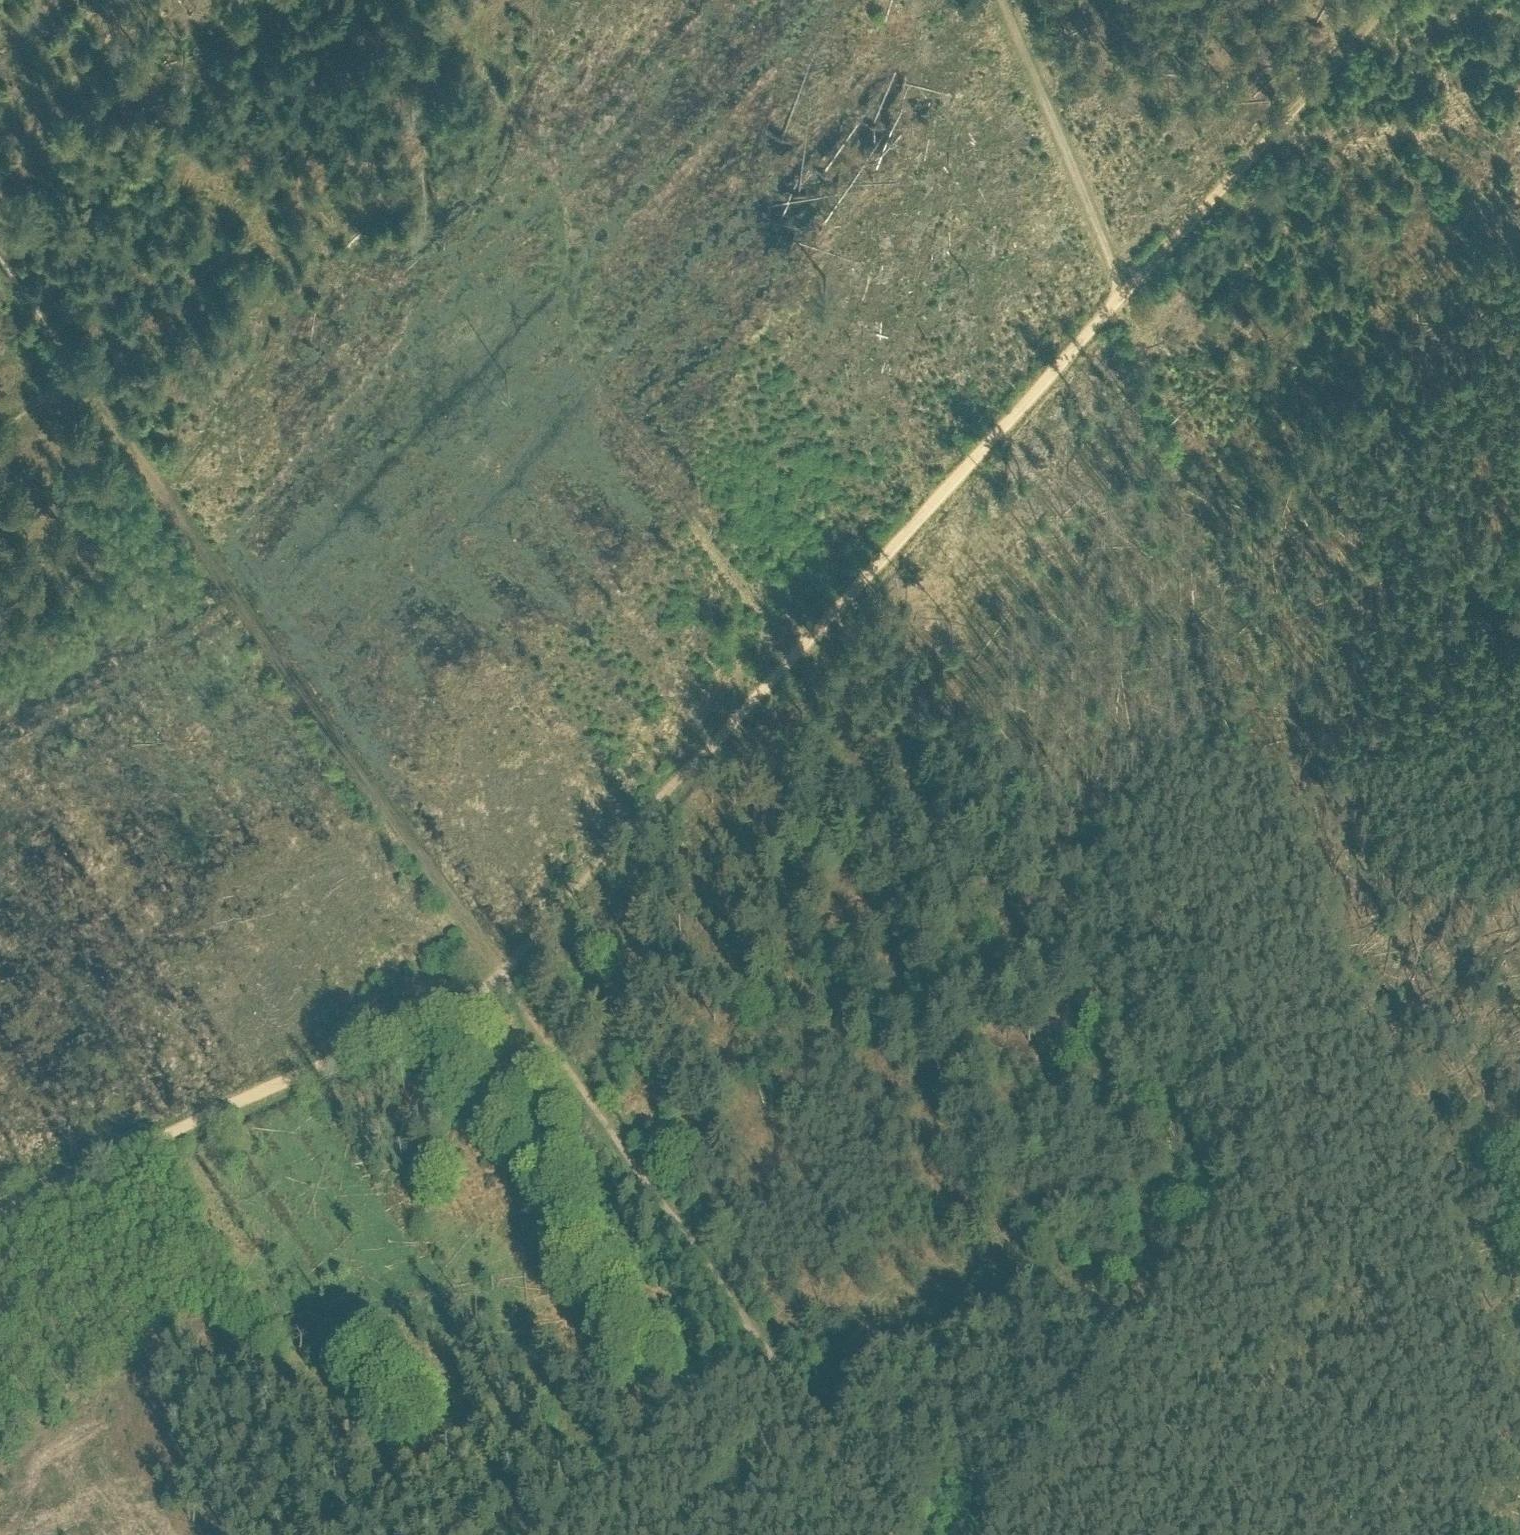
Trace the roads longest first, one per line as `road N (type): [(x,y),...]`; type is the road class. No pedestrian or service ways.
road 1 (track): [(503,977),(1125,291)]
road 2 (track): [(83,376),(503,977)]
road 3 (track): [(503,977),(895,1534)]
road 4 (track): [(0,1215),(458,1009),(503,977)]
road 5 (track): [(1125,291),(1389,0)]
road 6 (track): [(1125,291),(1005,0)]
road 7 (track): [(0,255),(83,376)]

